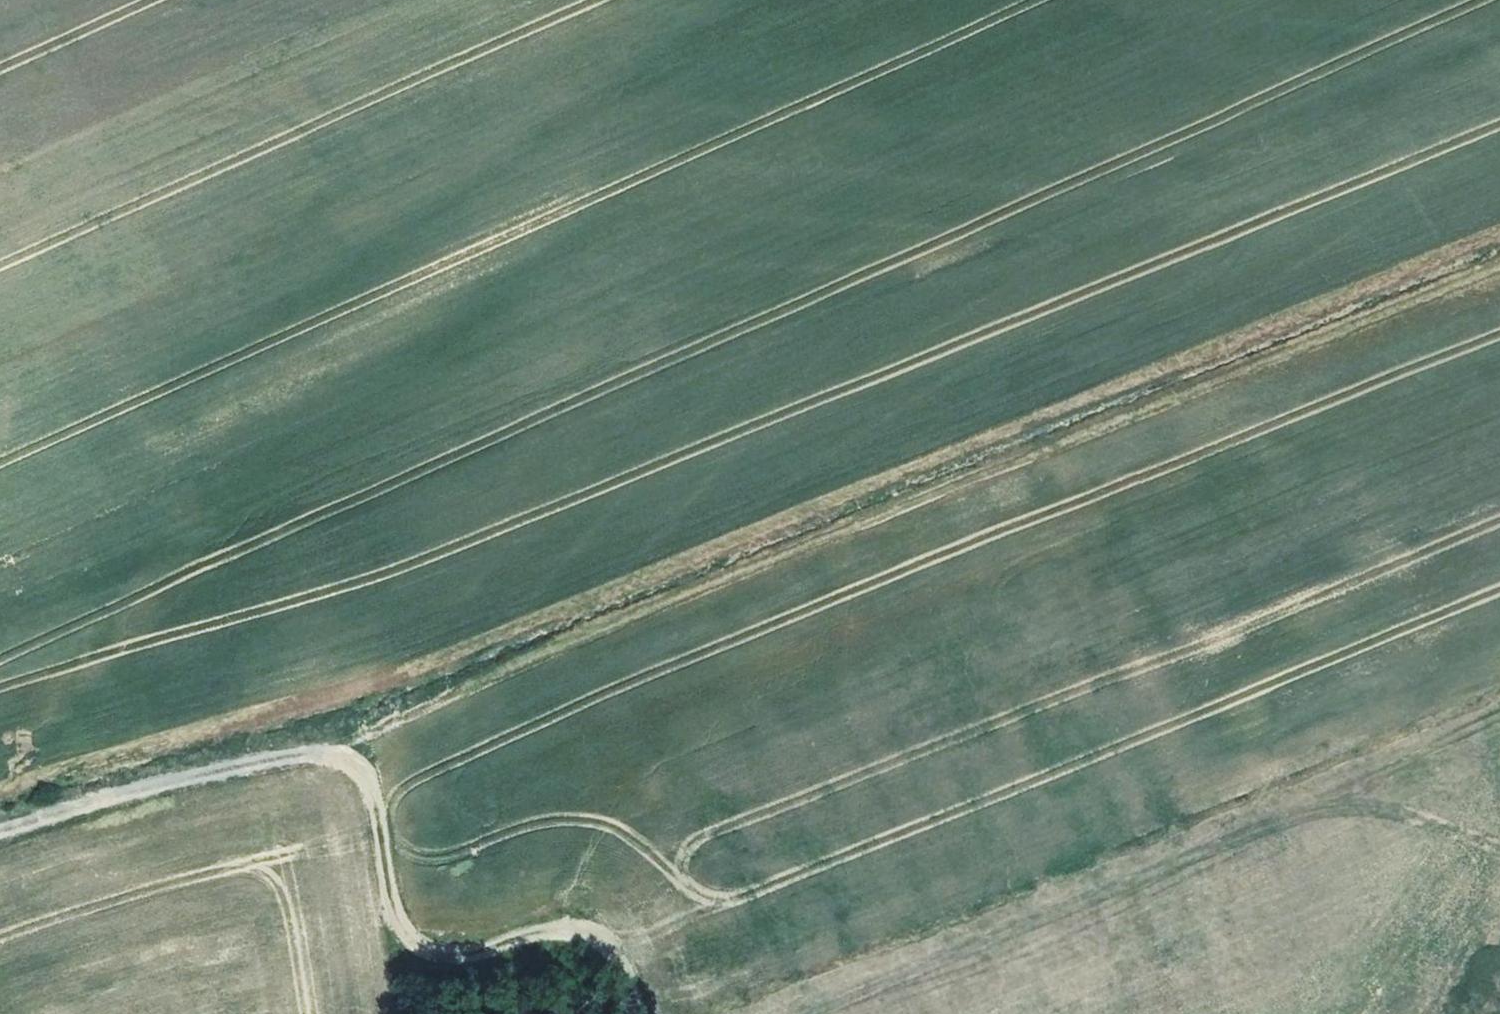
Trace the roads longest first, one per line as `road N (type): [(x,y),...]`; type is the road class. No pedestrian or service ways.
road 1 (track): [(0,840),(223,776)]

